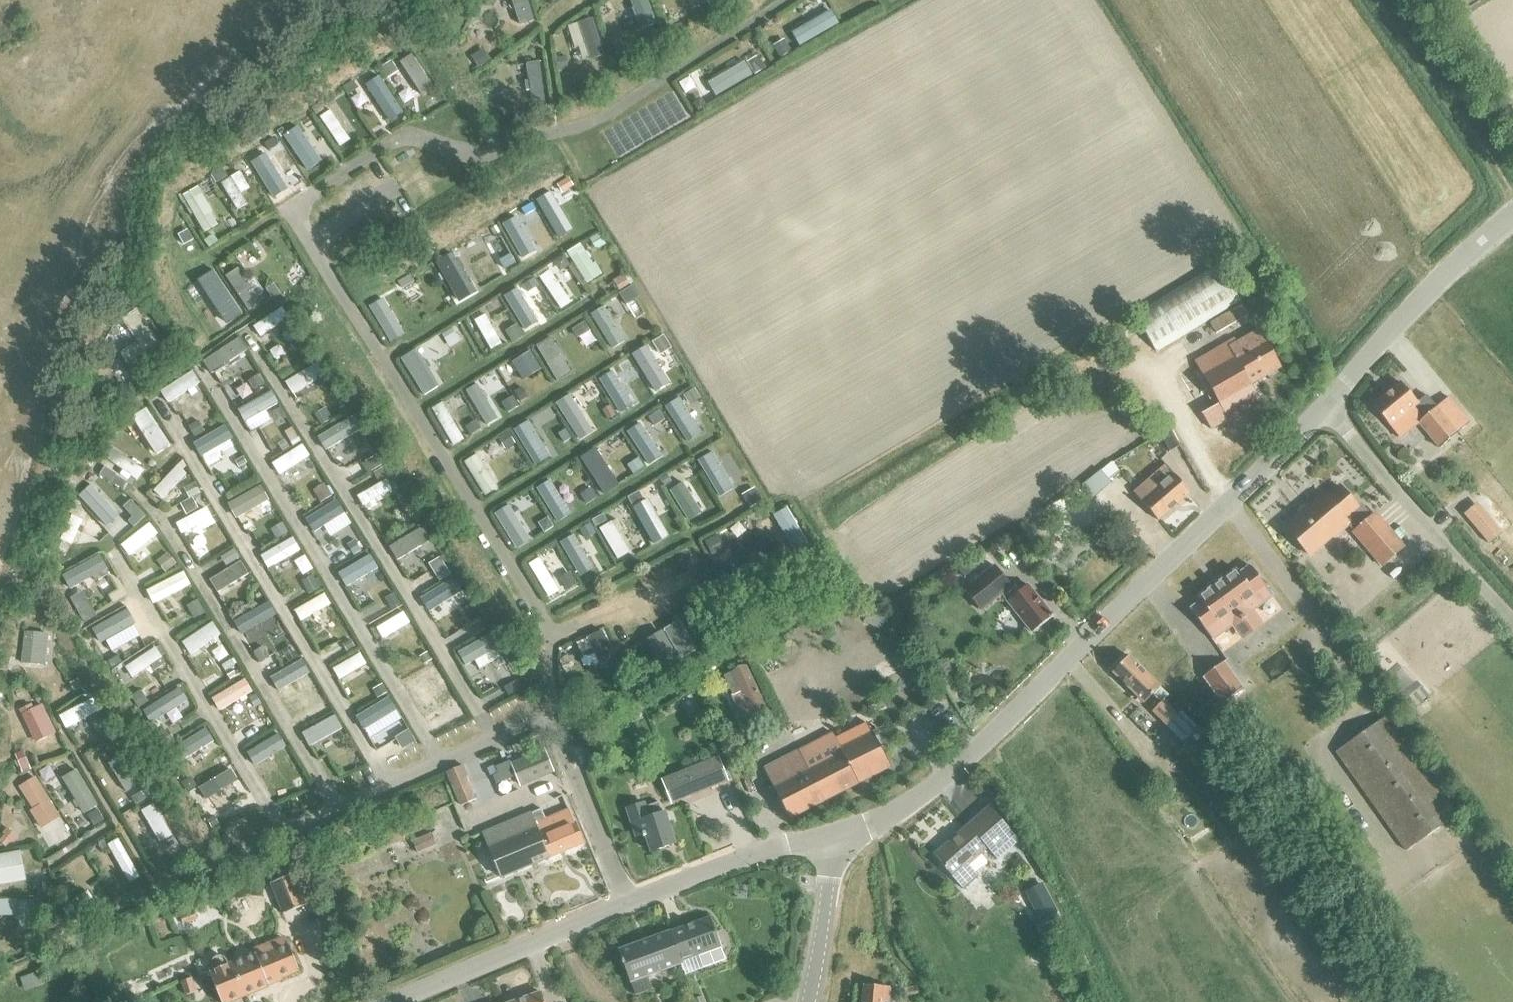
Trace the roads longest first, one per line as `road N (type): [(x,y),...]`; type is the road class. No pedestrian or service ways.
road 1 (unclassified): [(831,837),(900,815),(1059,679),(1512,202)]
road 2 (track): [(293,0),(148,136),(78,280),(0,598)]
road 3 (track): [(248,333),(494,737)]
road 4 (unclassified): [(388,1001),(628,900),(831,837)]
road 5 (track): [(203,368),(440,762)]
road 6 (track): [(158,396),(392,785)]
road 7 (track): [(152,504),(337,810)]
road 8 (track): [(117,558),(289,833)]
road 9 (track): [(1512,619),(1321,406)]
road 10 (track): [(1379,0),(1512,203)]
road 11 (unclassified): [(808,1001),(818,971),(831,837)]

